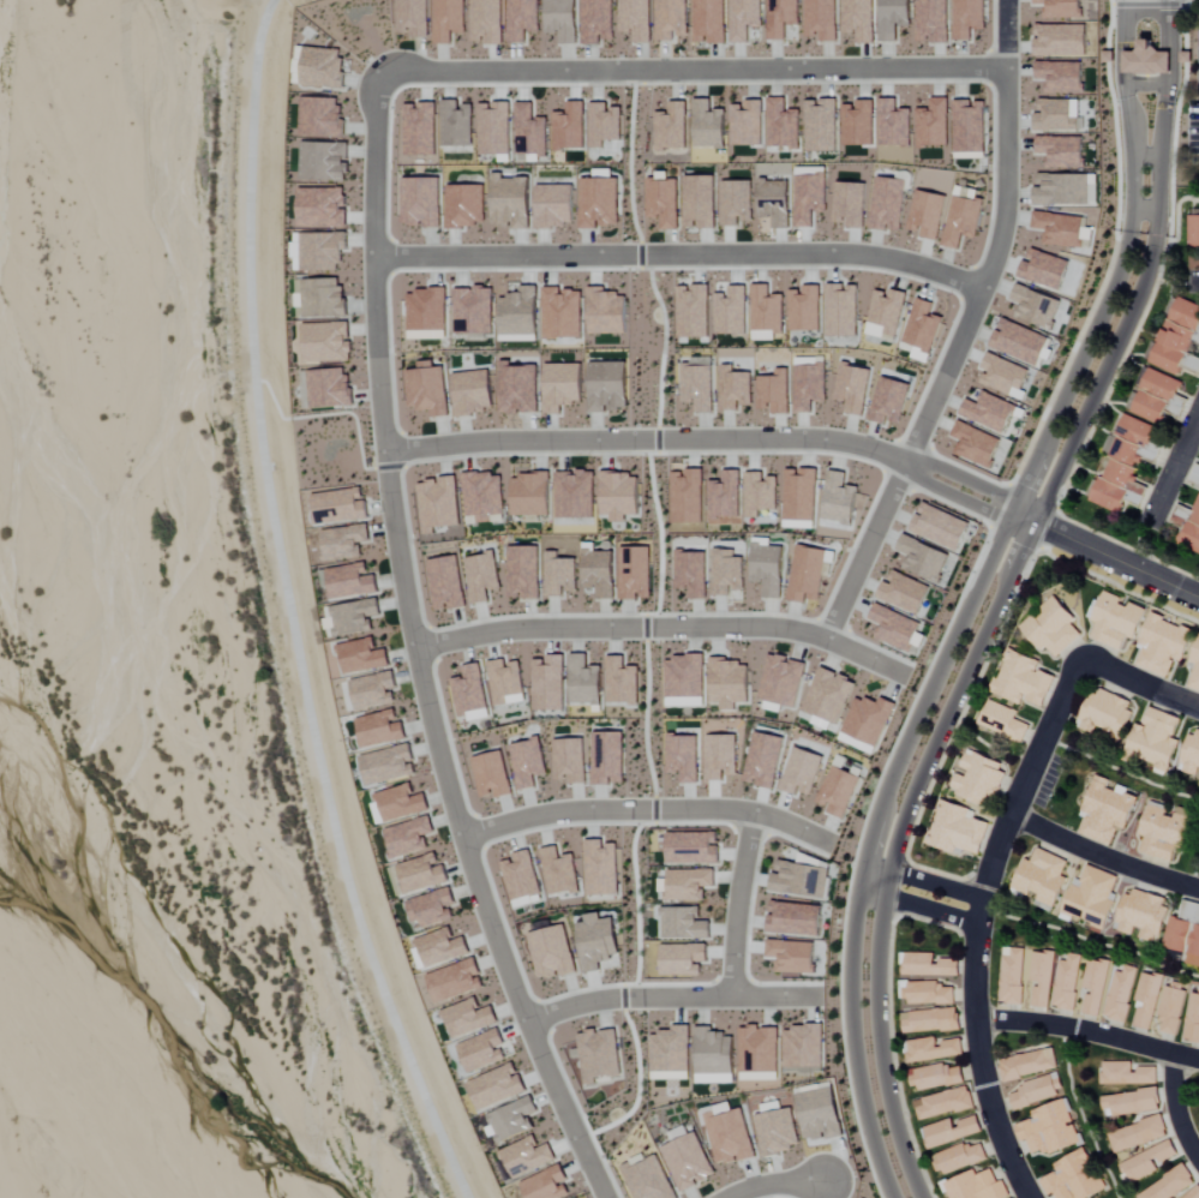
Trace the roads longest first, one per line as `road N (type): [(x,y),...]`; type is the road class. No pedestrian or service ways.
road 1 (residential): [(922,1197),(897,1134),(881,1059),(882,898),(912,797),(1150,266),(1165,94),(1168,20),(1160,0)]
road 2 (residential): [(1133,0),(1133,202),(1123,265),(912,730),(861,893),(855,1054),(893,1197)]
road 3 (residential): [(374,379),(373,110),(378,84),(400,73),(988,65),(1003,73),(1007,92),(1003,204),(961,341)]
road 4 (residential): [(601,1197),(534,1079),(470,908),(388,551),(390,496),(374,379)]
road 5 (residential): [(383,451),(534,442),(855,445),(1013,513)]
road 6 (residential): [(374,253),(847,252),(886,256),(982,289)]
road 7 (residential): [(1028,1197),(982,1067),(979,924),(1009,814),(1083,666)]
road 8 (residential): [(904,677),(766,625),(514,628),(407,646)]
road 9 (residential): [(832,838),(757,813),(593,808),(540,814),(452,840)]
road 10 (residential): [(961,341),(942,405),(871,544),(832,645)]
road 11 (residential): [(822,1002),(594,1002),(516,1029)]
road 12 (residential): [(976,1020),(1069,1026),(1198,1057)]
road 13 (residential): [(1009,814),(1198,889)]
road 14 (residential): [(1198,596),(1013,513)]
road 15 (residential): [(757,813),(739,893),(738,999)]
road 16 (residential): [(1198,708),(1101,666),(1083,666)]
road 17 (residential): [(979,924),(861,893)]
road 18 (residential): [(984,897),(868,863)]

